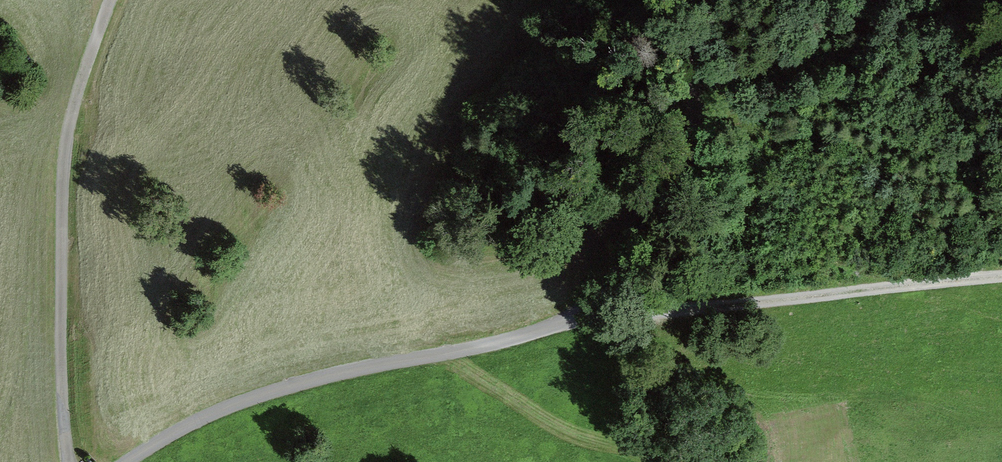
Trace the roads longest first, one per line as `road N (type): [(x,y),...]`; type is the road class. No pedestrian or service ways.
road 1 (unclassified): [(127,461),(195,422),(268,393),(507,340),(596,300),(634,252),(694,135),(692,0)]
road 2 (residential): [(69,461),(62,401),(66,117),(106,0)]
road 3 (track): [(580,311),(608,316),(1001,276)]

